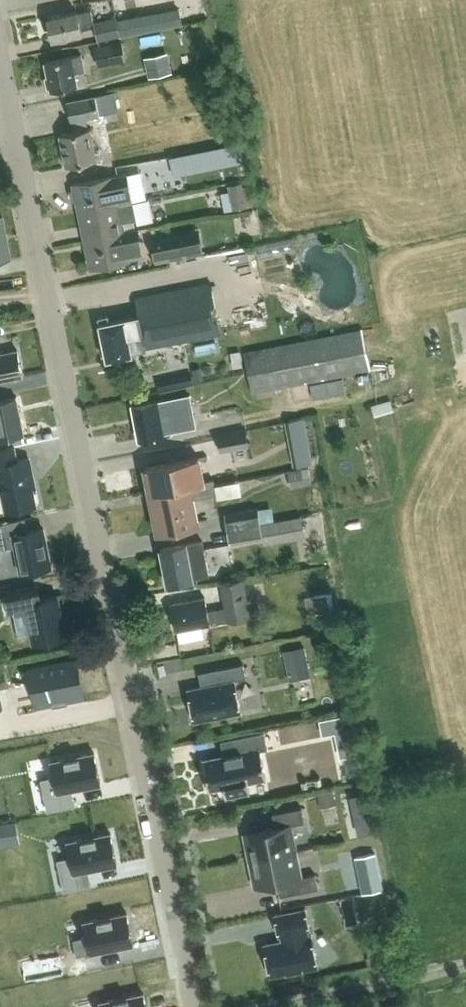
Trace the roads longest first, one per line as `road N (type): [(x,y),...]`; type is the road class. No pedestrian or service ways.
road 1 (tertiary): [(194,1006),(0,62)]

